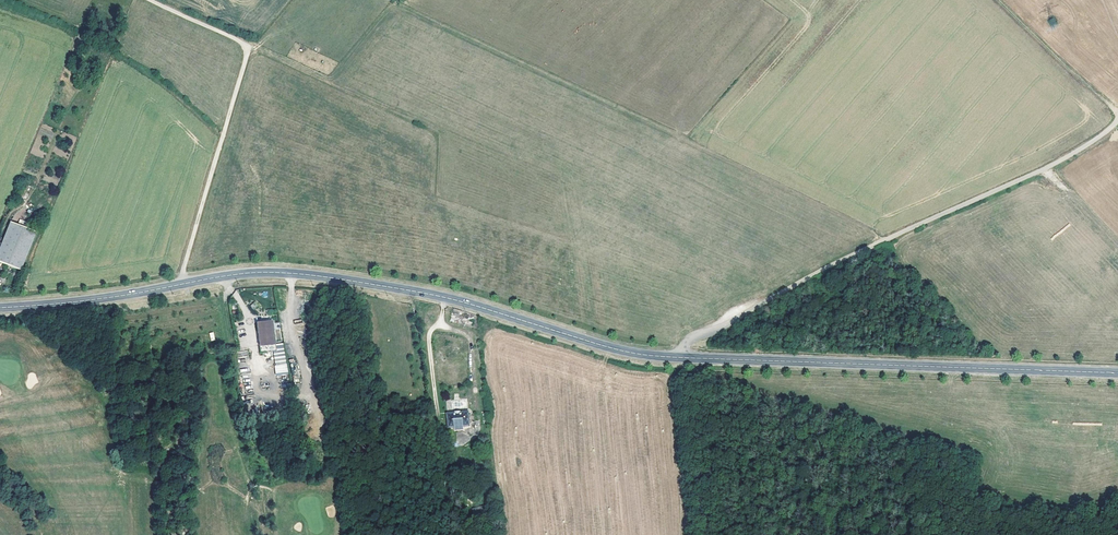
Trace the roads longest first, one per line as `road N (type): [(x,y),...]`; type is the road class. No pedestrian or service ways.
road 1 (secondary): [(0,307),(277,272),(472,306),(649,357),(1117,373)]
road 2 (track): [(1117,118),(1068,159),(696,342),(684,357)]
road 3 (track): [(184,284),(248,54),(239,40),(149,0)]
road 4 (track): [(1000,0),(1117,113)]

